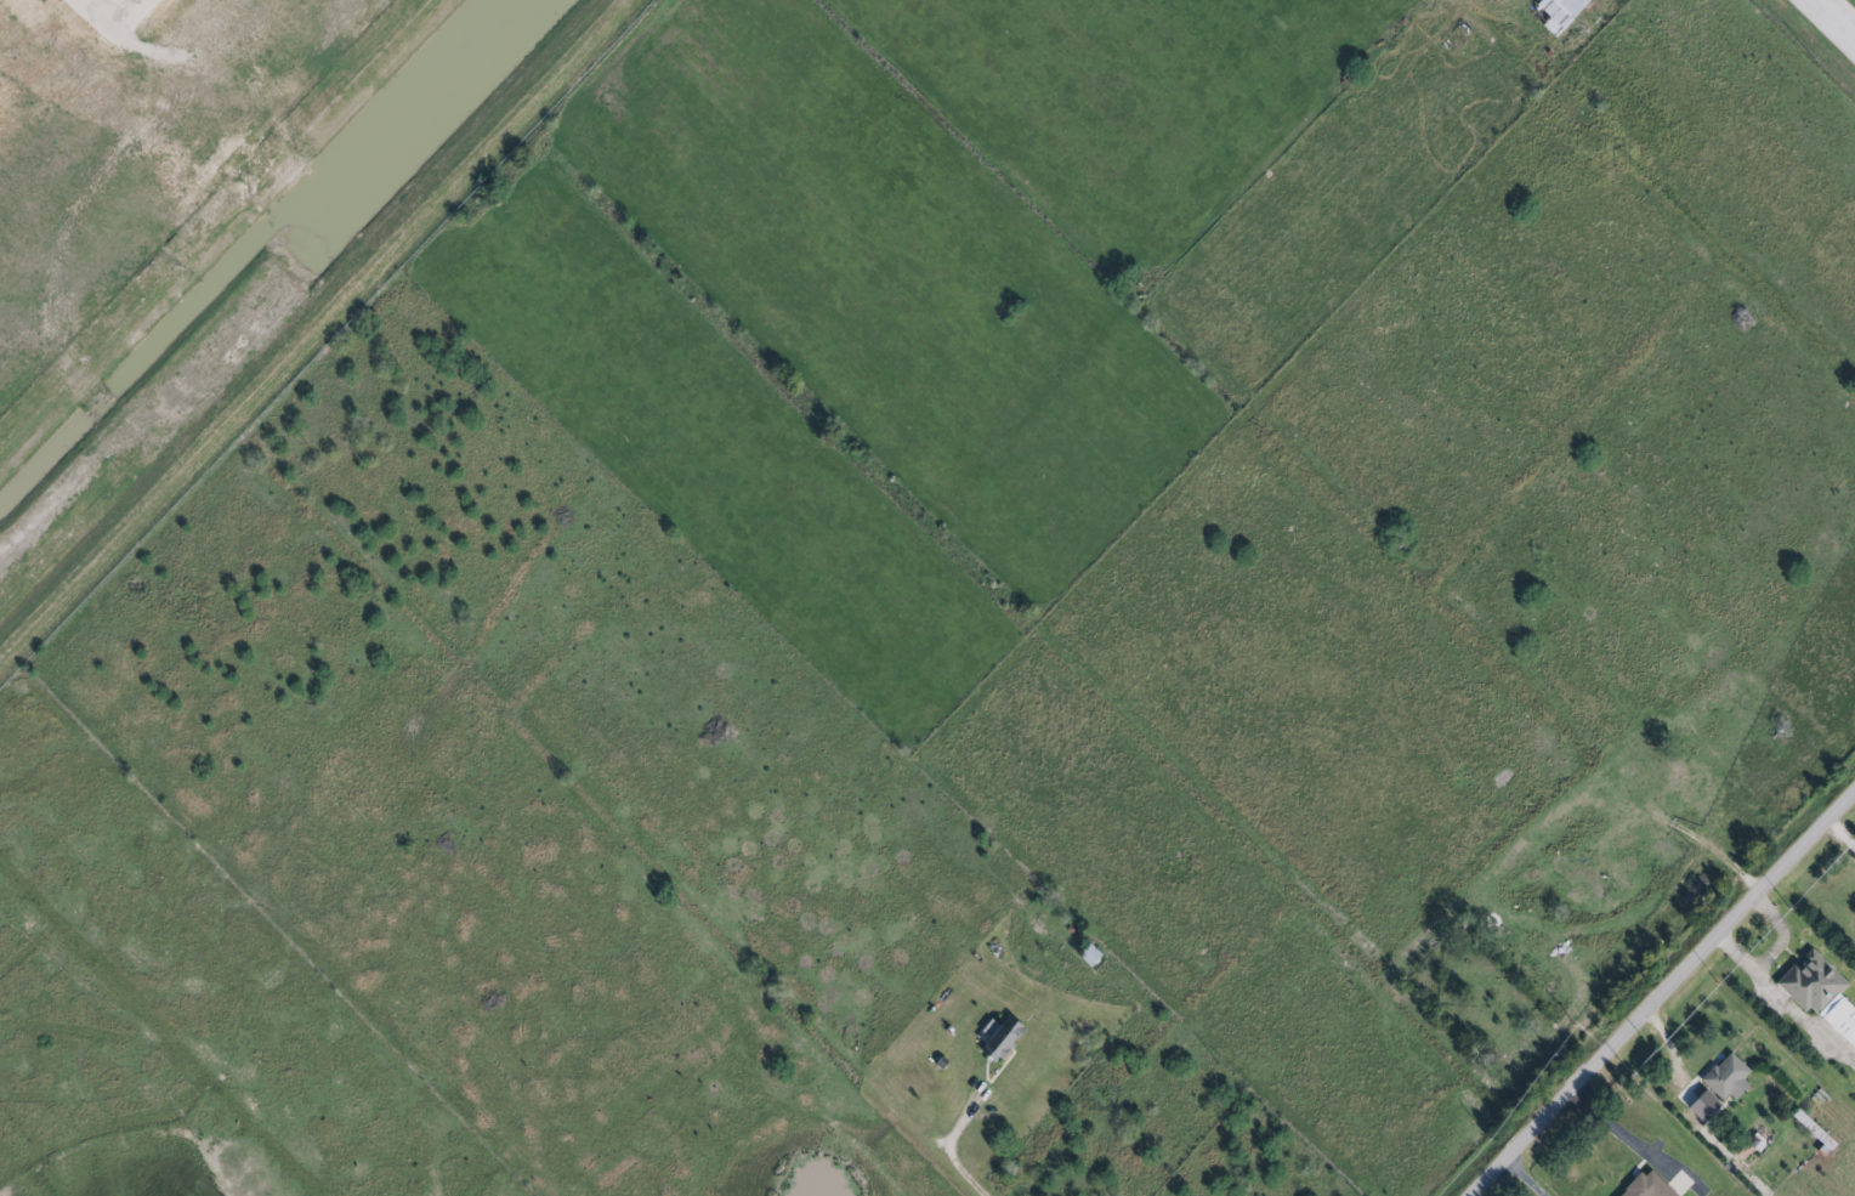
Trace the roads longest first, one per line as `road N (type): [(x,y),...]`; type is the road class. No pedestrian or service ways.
road 1 (residential): [(1475,1195),(1854,797)]

